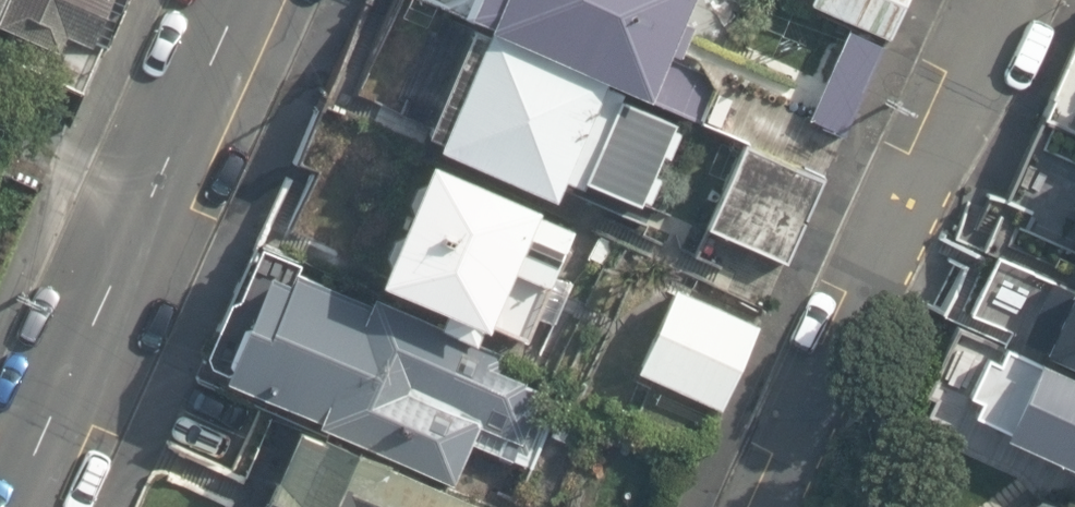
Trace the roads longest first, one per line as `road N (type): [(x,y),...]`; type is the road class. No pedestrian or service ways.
road 1 (tertiary): [(237,0),(7,506)]
road 2 (residential): [(782,506),(1011,0)]

